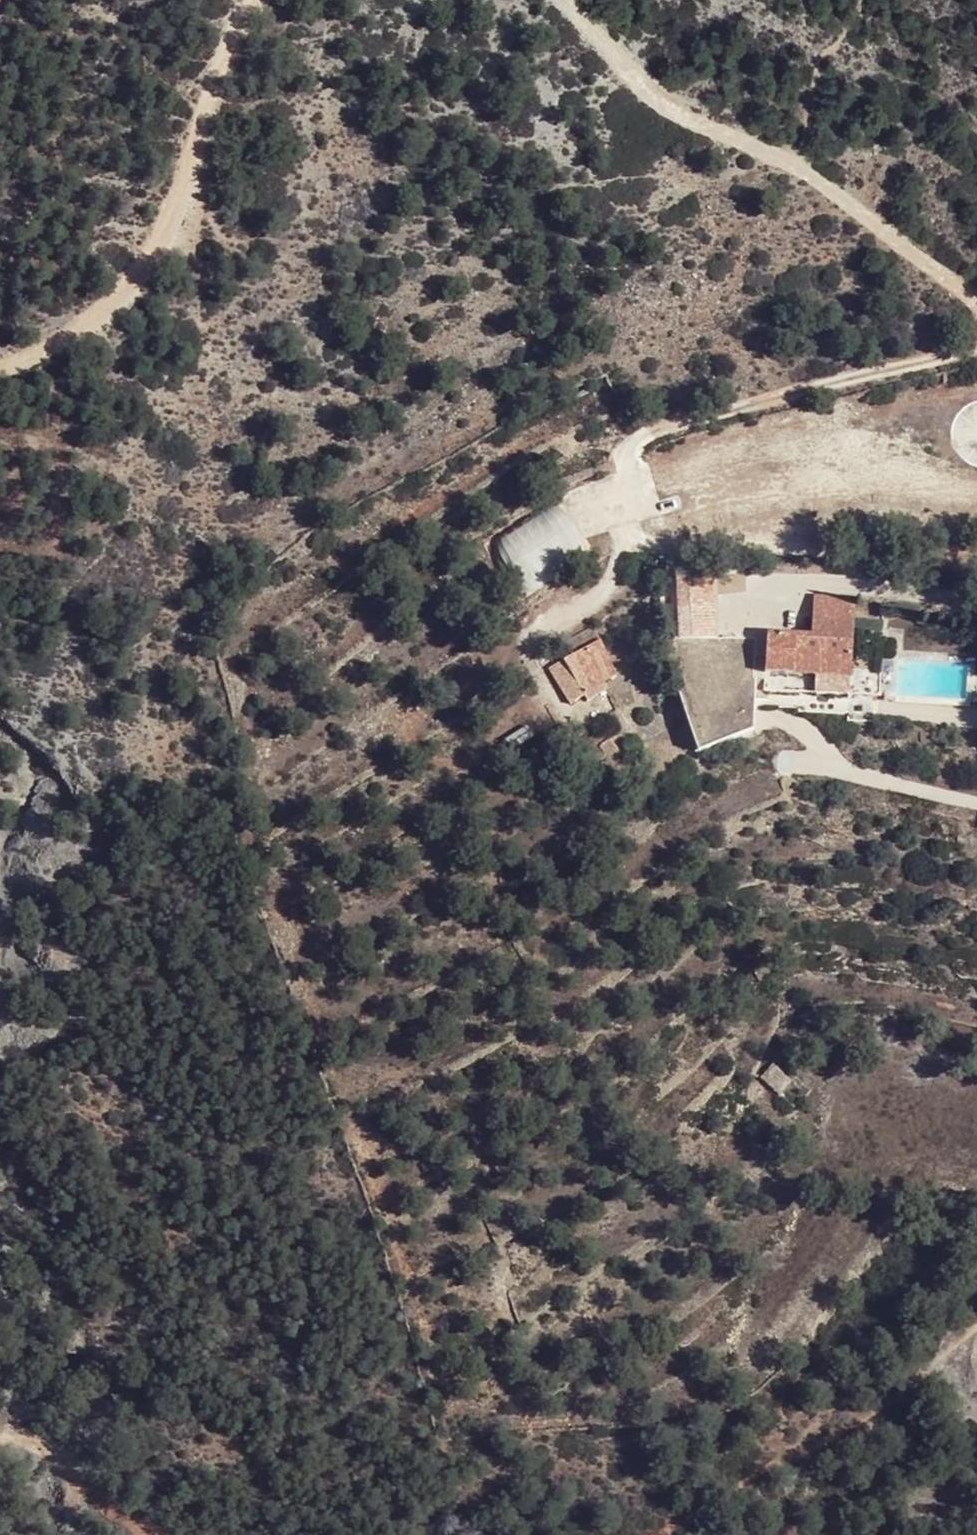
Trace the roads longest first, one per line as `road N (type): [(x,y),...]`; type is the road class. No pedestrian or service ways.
road 1 (track): [(571,0),(701,128),(849,186),(976,284)]
road 2 (track): [(280,0),(214,75),(182,240),(89,321),(0,373)]

